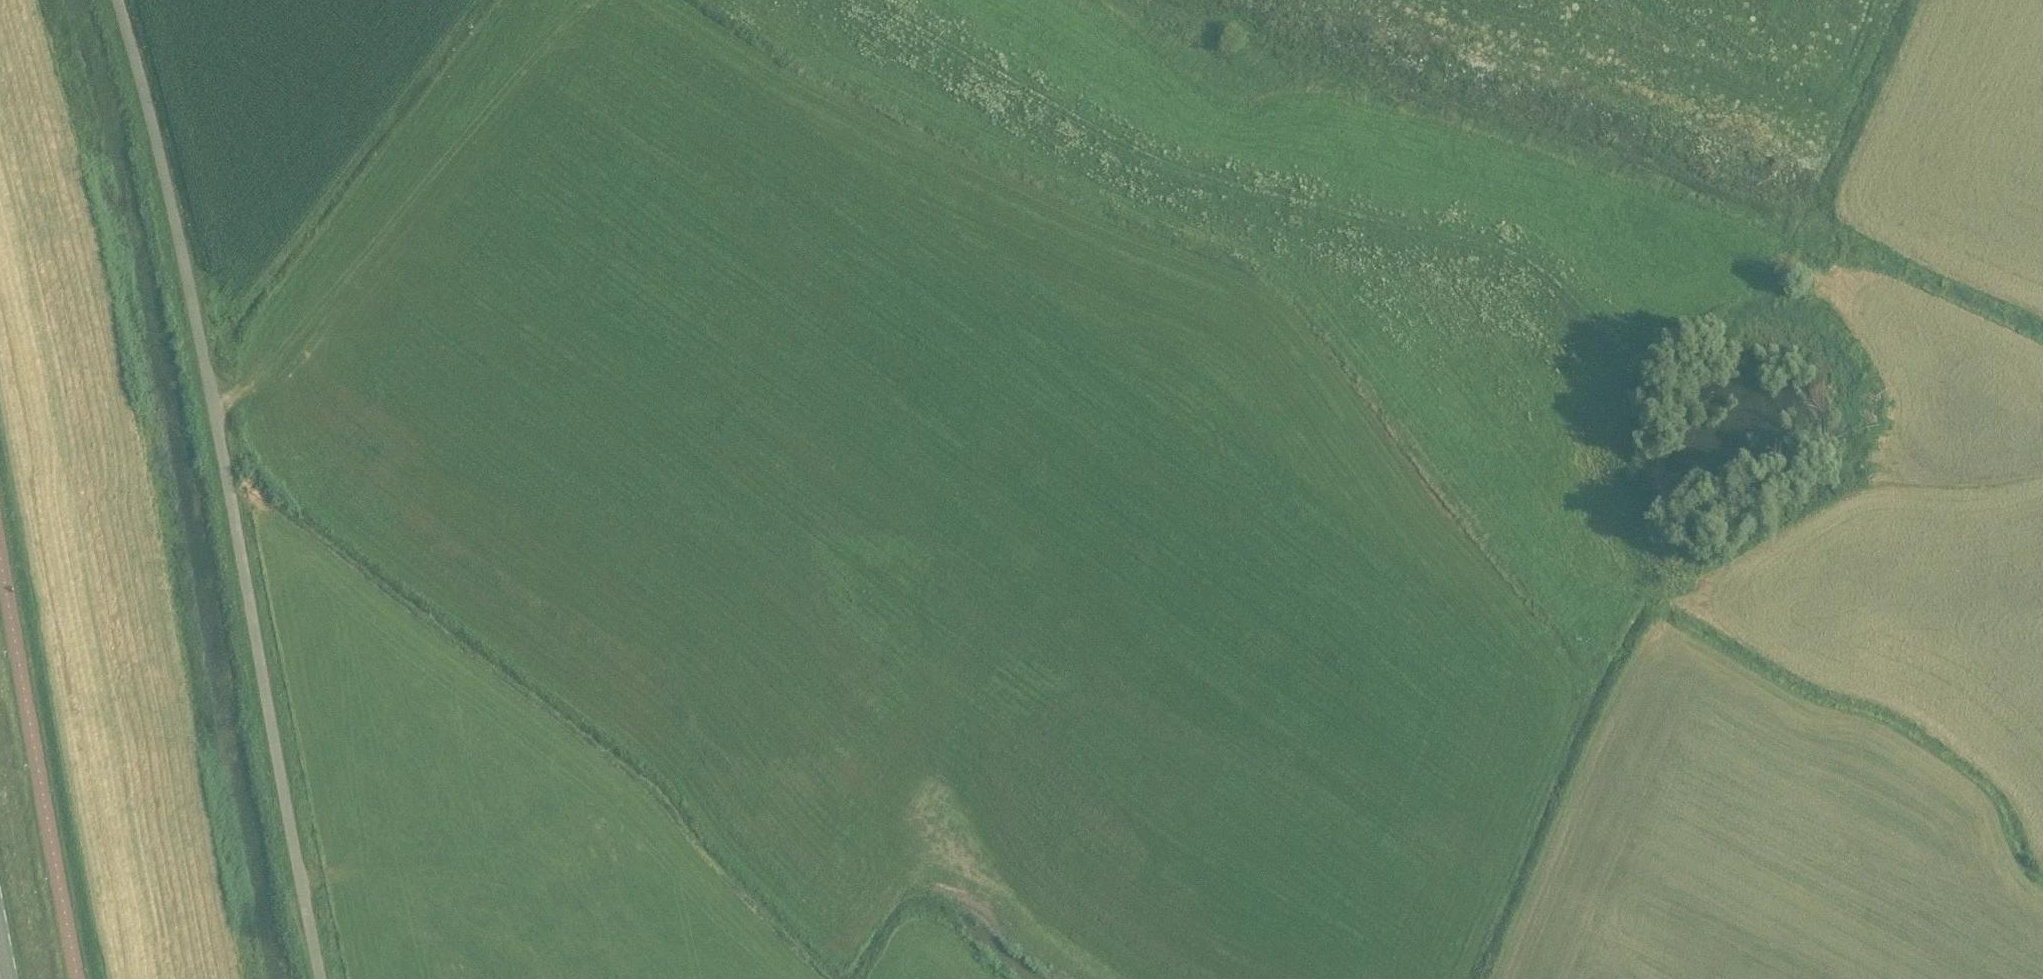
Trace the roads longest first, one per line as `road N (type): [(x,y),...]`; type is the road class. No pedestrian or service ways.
road 1 (unclassified): [(321,978),(187,277),(117,0)]
road 2 (track): [(212,406),(248,388),(591,0)]

